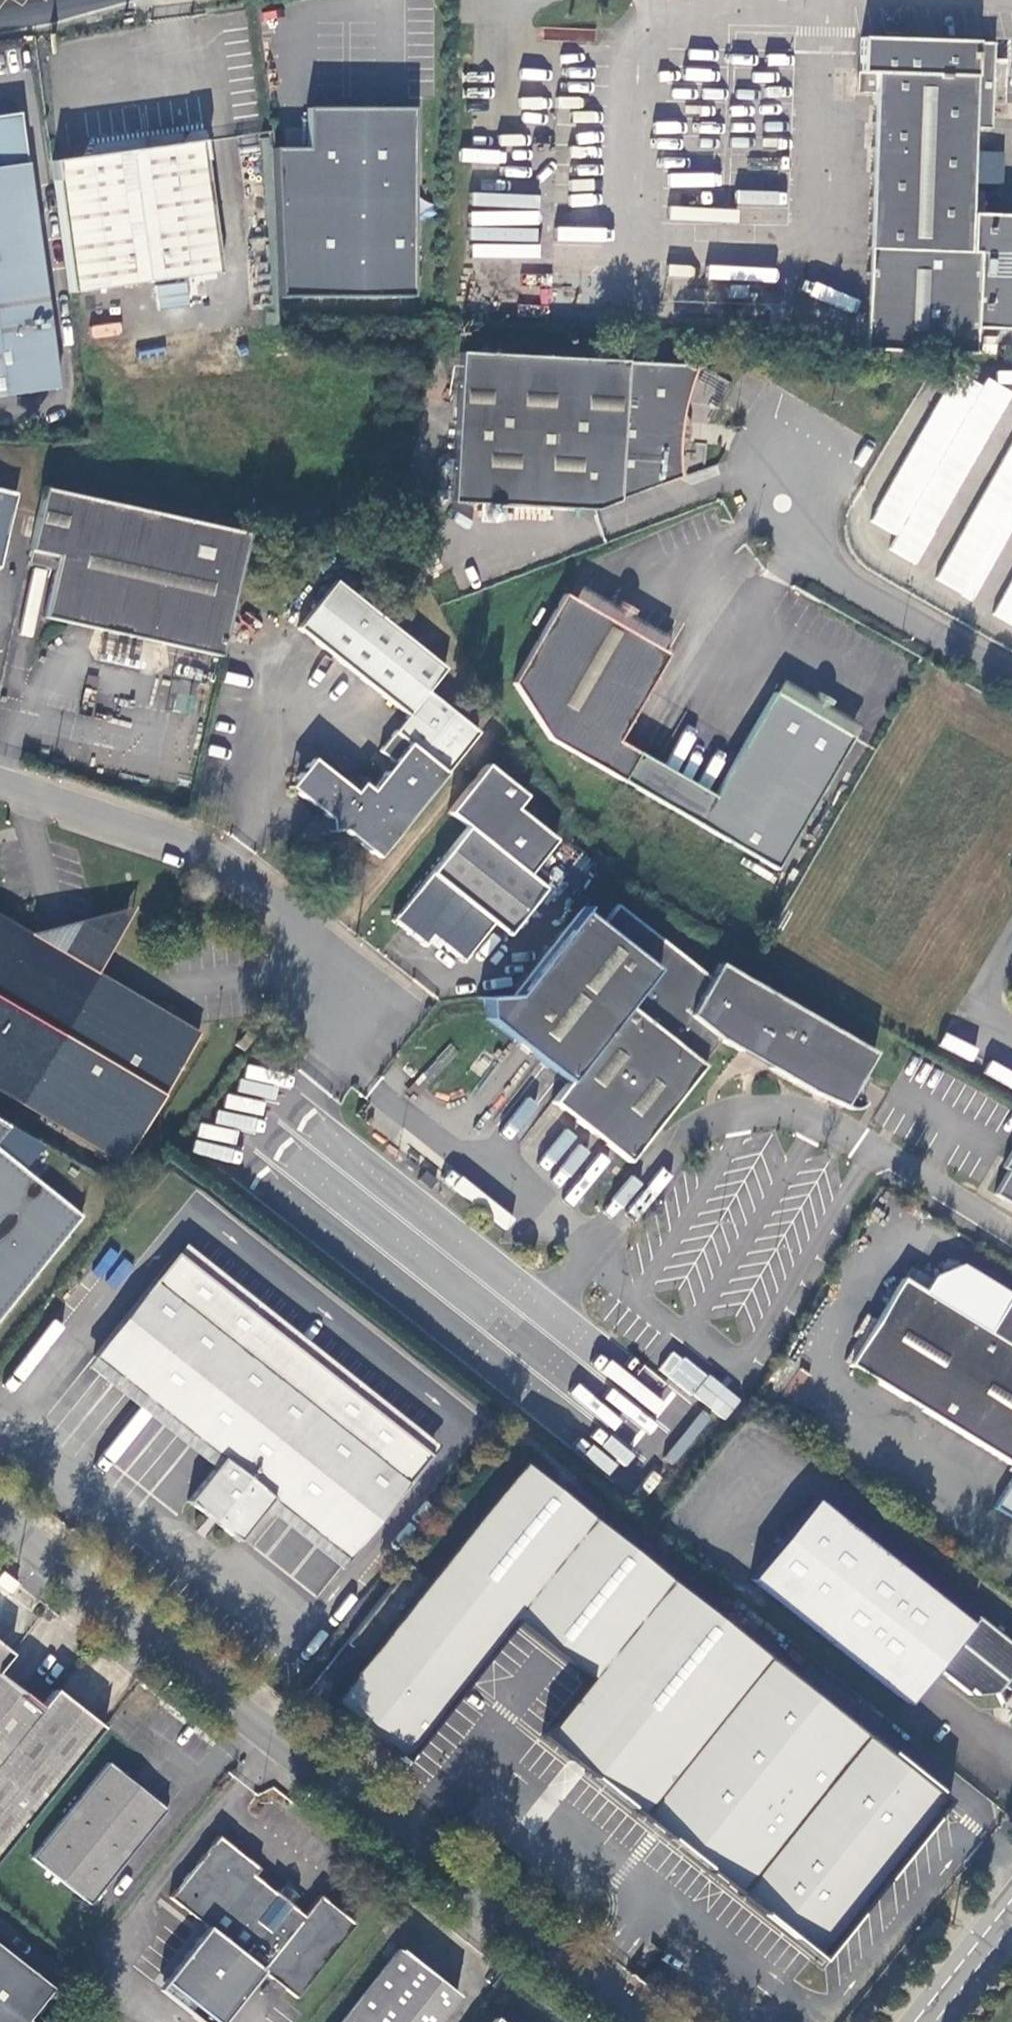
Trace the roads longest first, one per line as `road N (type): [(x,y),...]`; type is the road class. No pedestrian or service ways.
road 1 (unclassified): [(0,1521),(630,2021)]
road 2 (unclassified): [(0,781),(193,845),(286,895),(350,1005)]
road 3 (unclassified): [(1011,677),(819,567),(791,475)]
road 4 (tertiary): [(927,2021),(1011,1919)]

